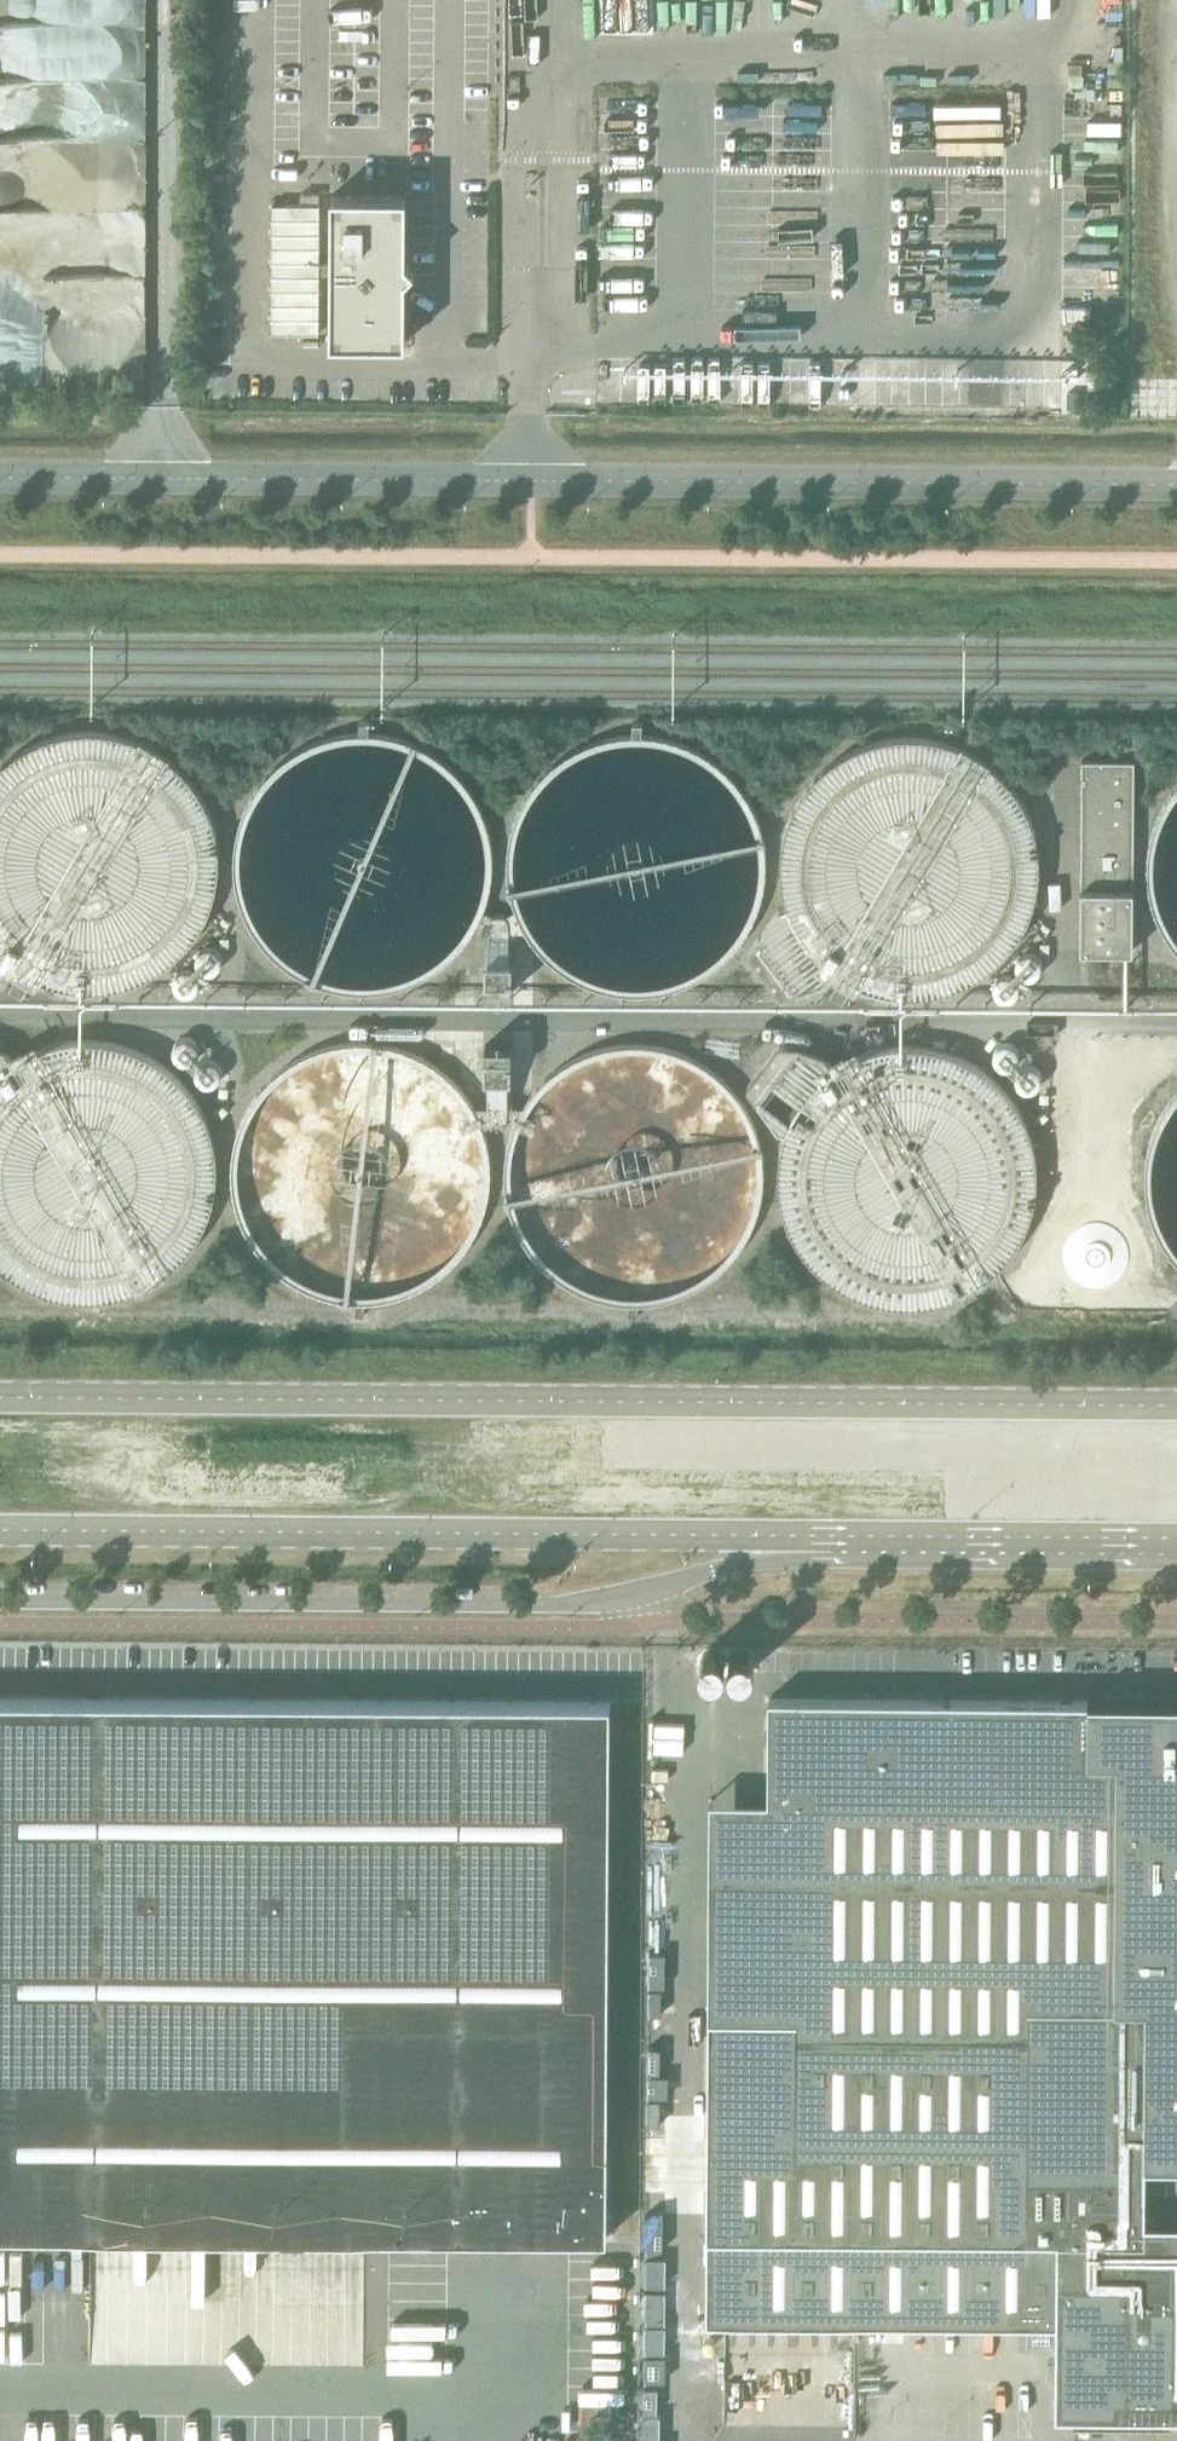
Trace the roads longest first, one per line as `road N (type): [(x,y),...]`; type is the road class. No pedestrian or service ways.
road 1 (unclassified): [(0,477),(1176,484)]
road 2 (secondary): [(1176,1405),(0,1402)]
road 3 (unclassified): [(0,1606),(560,1607),(653,1594),(813,1536)]
road 4 (secondary): [(0,1529),(813,1536)]
road 5 (secondary): [(813,1536),(1176,1540)]

